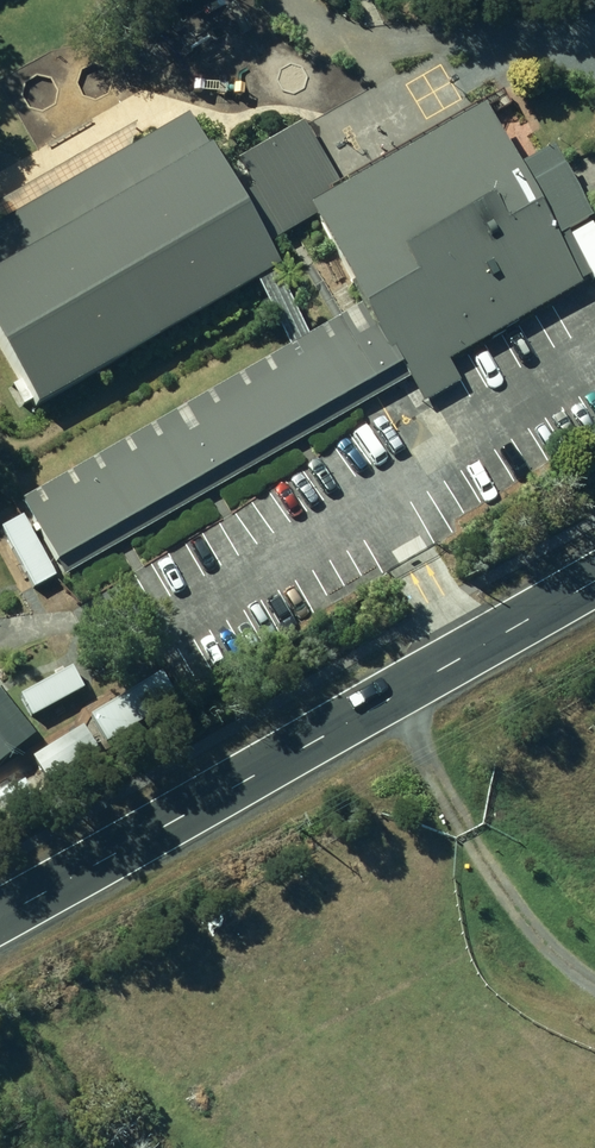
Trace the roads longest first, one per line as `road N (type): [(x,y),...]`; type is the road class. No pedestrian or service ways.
road 1 (unclassified): [(0,918),(594,583)]

